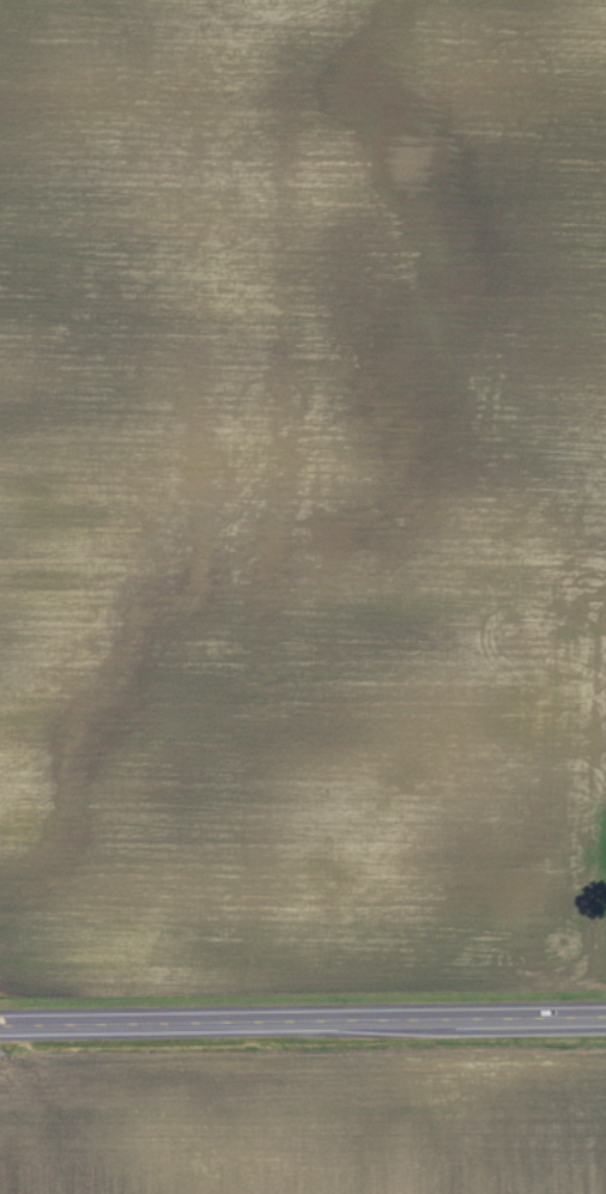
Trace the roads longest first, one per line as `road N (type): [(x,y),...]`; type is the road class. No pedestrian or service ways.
road 1 (primary): [(0,1025),(605,1016)]

